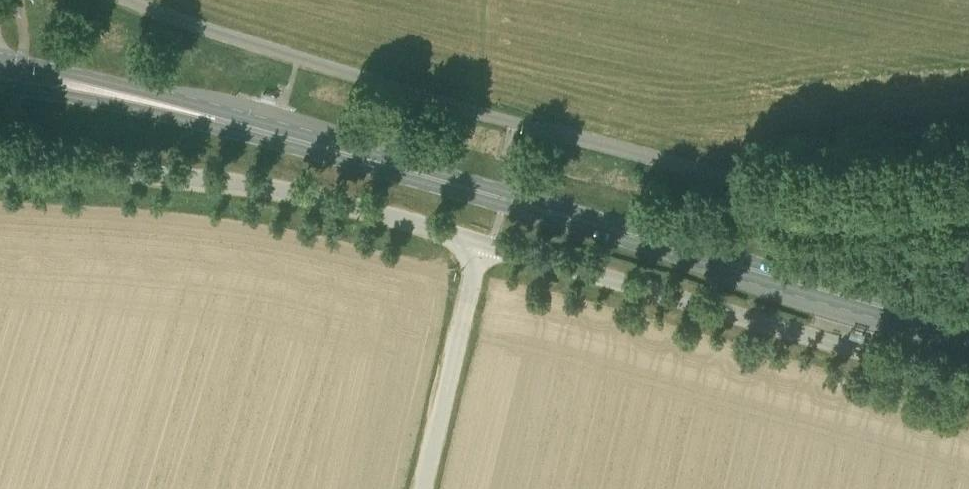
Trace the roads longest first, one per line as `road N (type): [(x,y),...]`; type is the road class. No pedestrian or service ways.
road 1 (primary): [(968,329),(231,122),(0,71)]
road 2 (unclassified): [(968,190),(781,194),(513,122),(128,0)]
road 3 (unclassified): [(968,381),(481,243)]
road 4 (unclassified): [(481,243),(237,182),(0,161)]
road 5 (unclassified): [(425,488),(481,243)]

